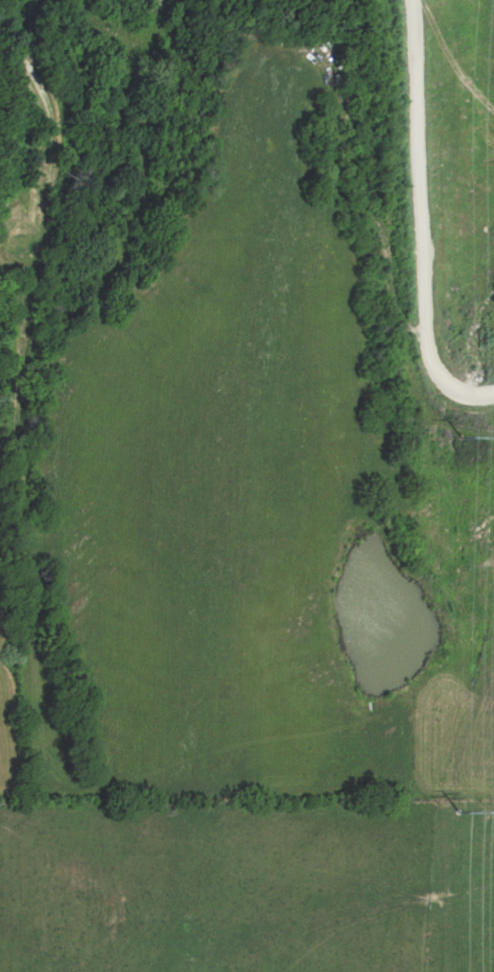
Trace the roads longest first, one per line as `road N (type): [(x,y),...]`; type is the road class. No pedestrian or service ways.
road 1 (residential): [(414,0),(429,354),(454,392),(493,394)]

